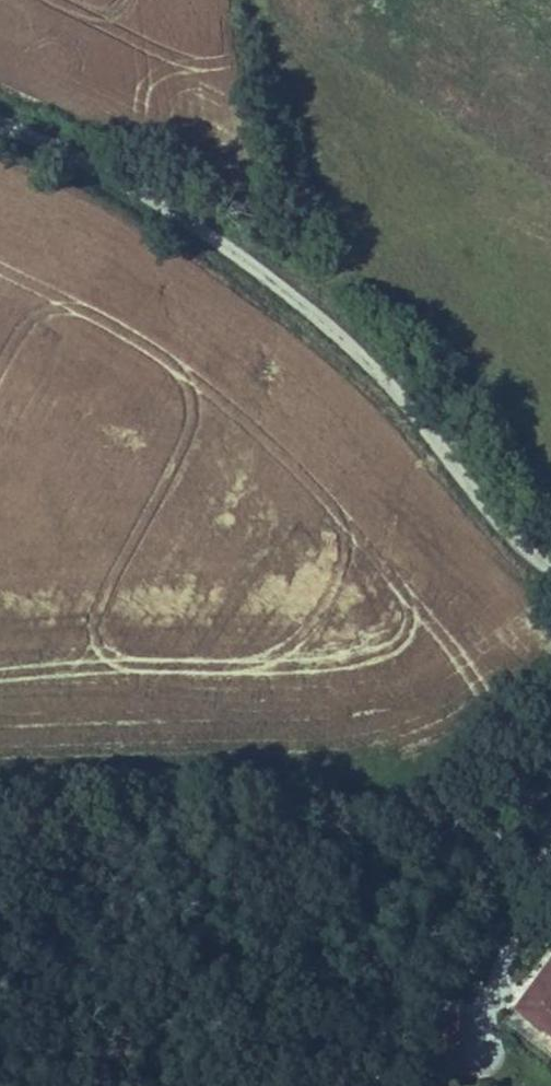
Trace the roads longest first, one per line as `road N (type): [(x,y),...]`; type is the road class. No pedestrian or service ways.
road 1 (unclassified): [(0,142),(261,265),(370,361),(503,529),(550,573)]
road 2 (track): [(393,1085),(394,1027),(437,902),(550,776)]
road 3 (track): [(298,298),(342,268),(359,235),(261,0)]

